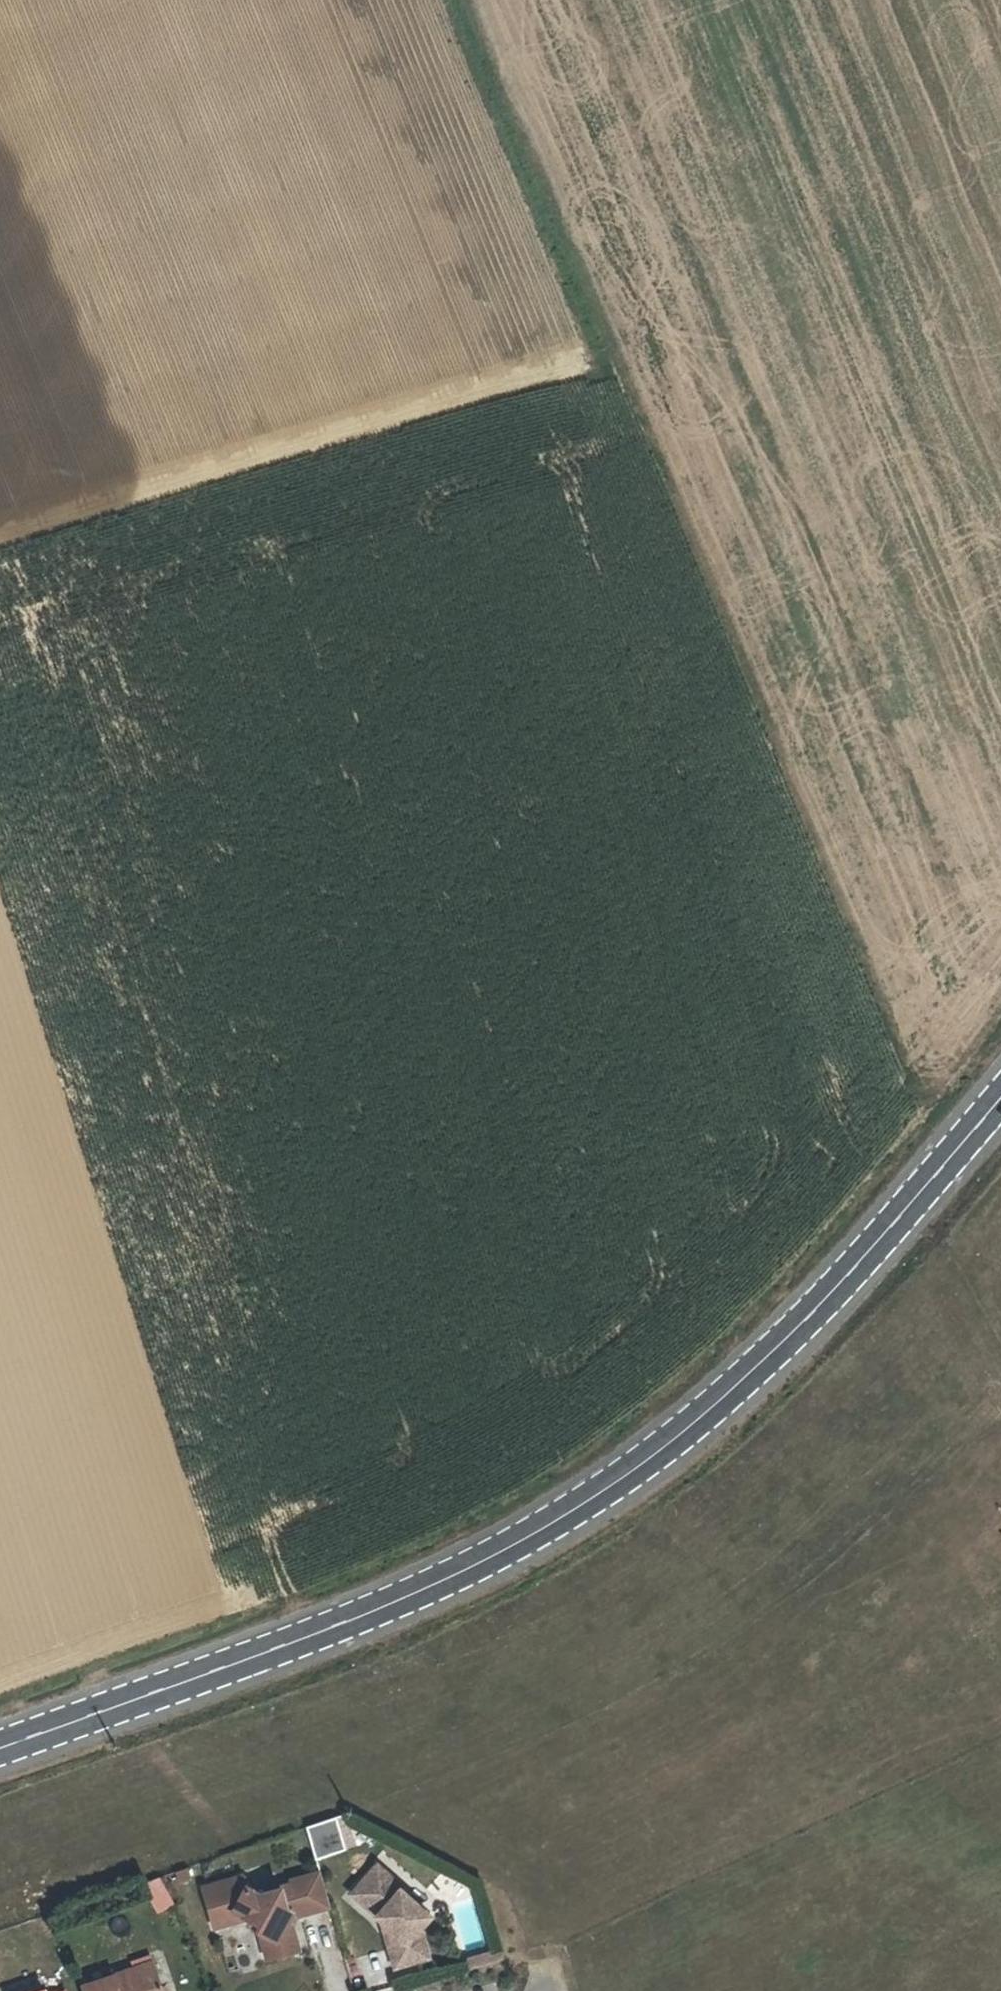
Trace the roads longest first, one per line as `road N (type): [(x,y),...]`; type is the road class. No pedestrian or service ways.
road 1 (tertiary): [(1000,1098),(881,1238),(715,1405),(535,1535),(368,1614),(0,1748)]

